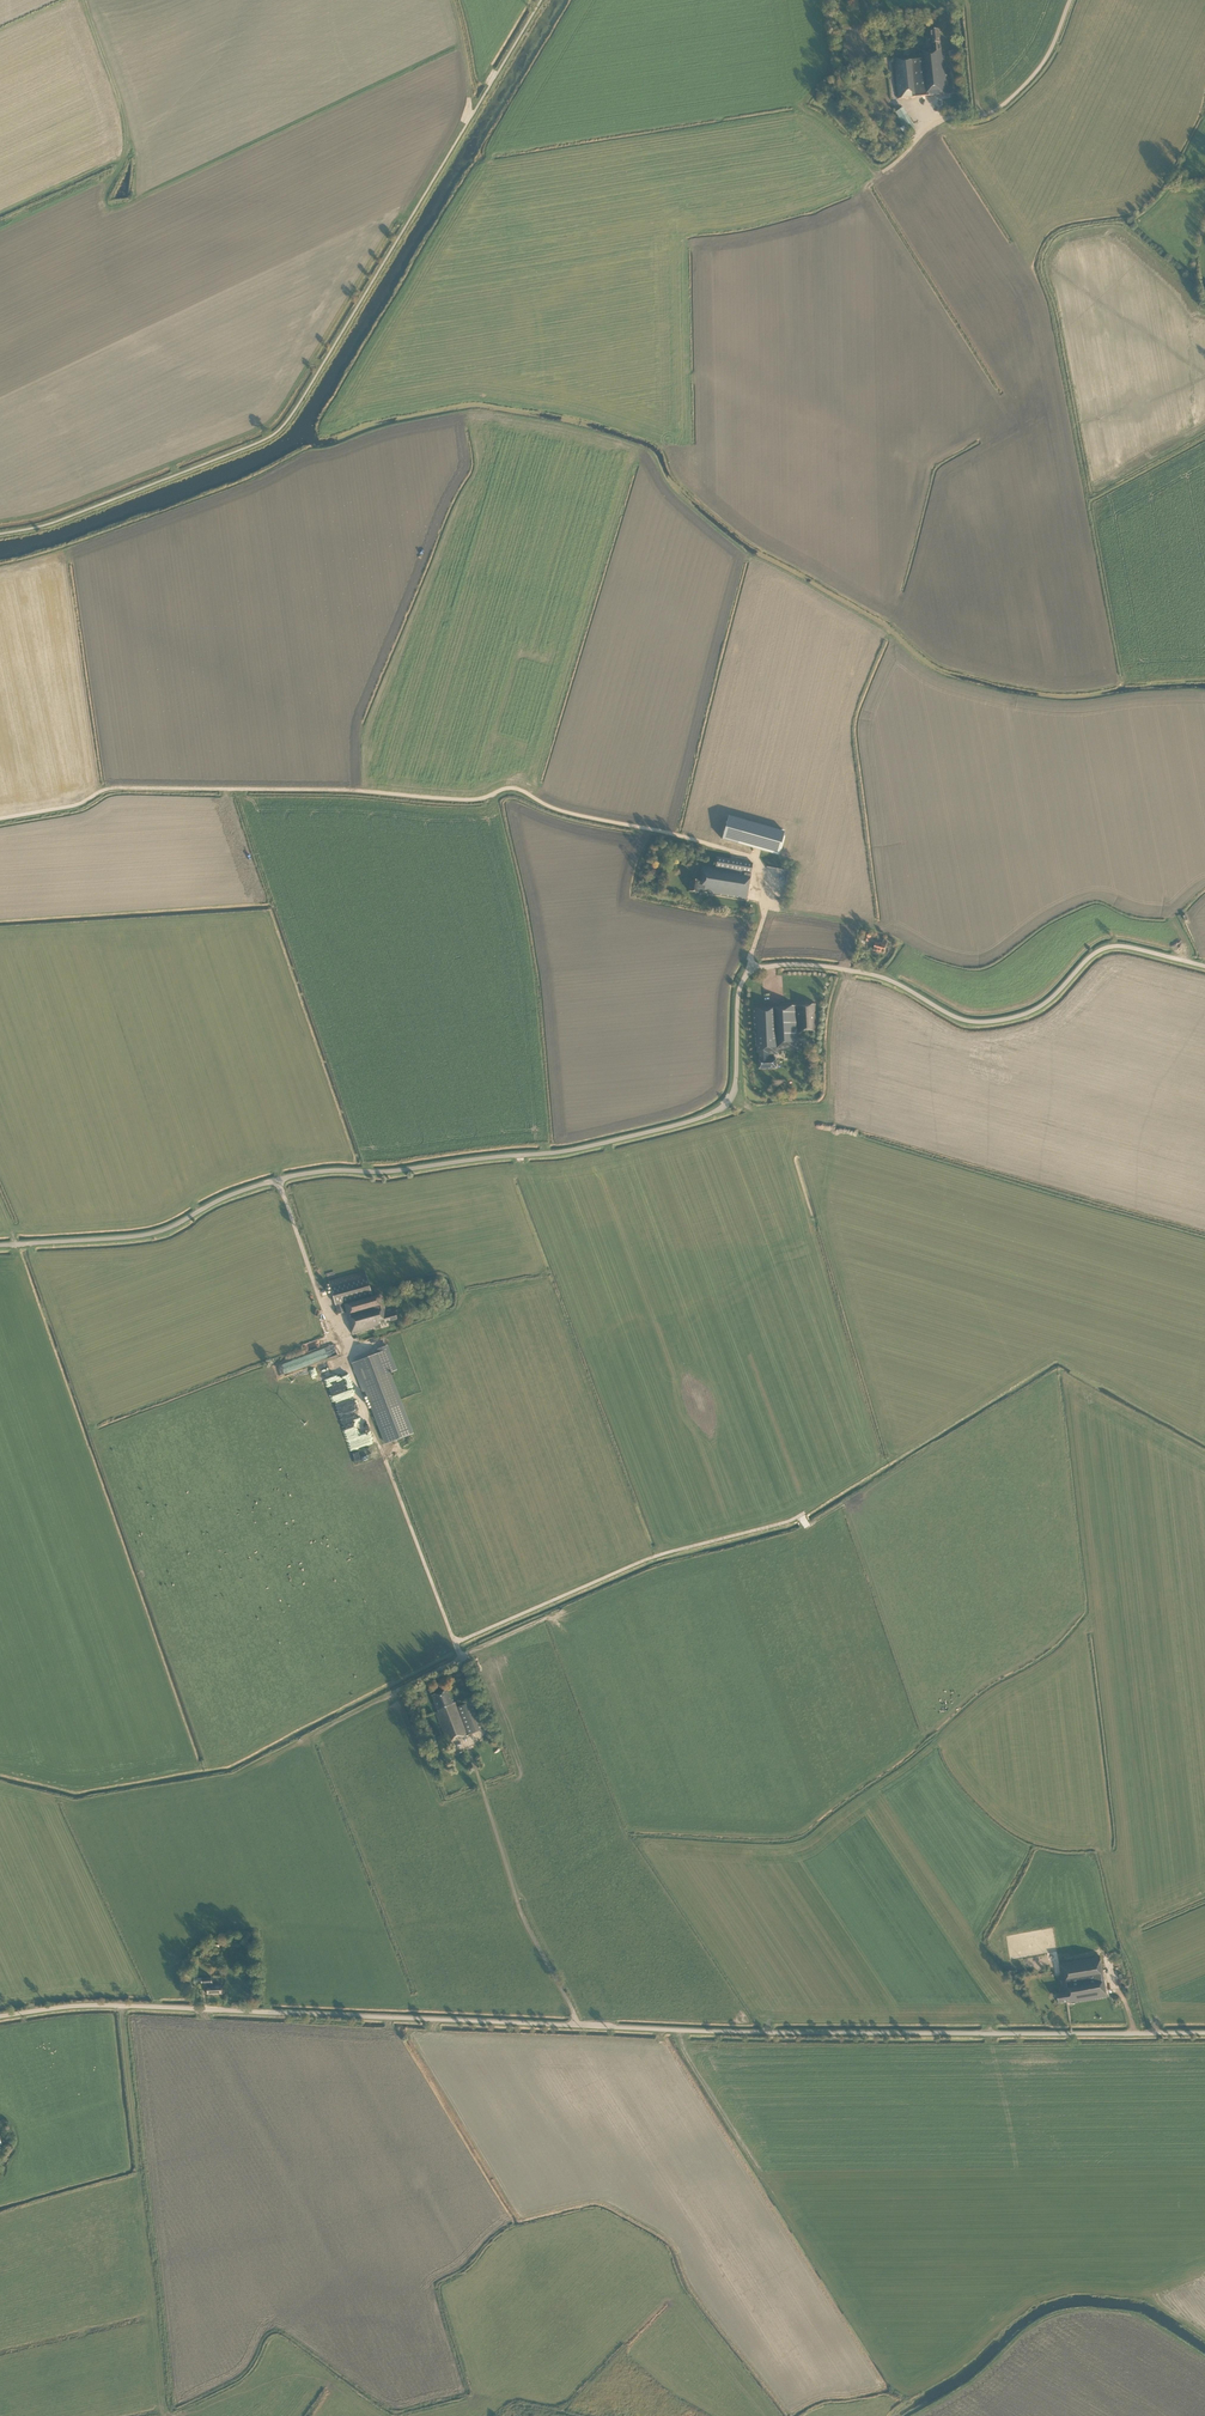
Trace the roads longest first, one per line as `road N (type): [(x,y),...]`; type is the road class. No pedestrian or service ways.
road 1 (unclassified): [(0,1245),(141,1235),(279,1179),(551,1153),(710,1114),(735,1084),(740,987),(765,967),(871,974),(976,1022),(1040,1006),(1112,945),(1204,966)]
road 2 (tertiary): [(0,2016),(119,2005),(742,2032),(1204,2032)]
road 3 (unclassified): [(1072,0),(1047,57),(1000,106),(937,120),(895,164),(813,209)]
road 4 (track): [(911,2415),(980,2374),(1038,2319),(1056,2312),(1138,2316),(1204,2359)]
road 5 (track): [(81,0),(128,134),(108,207),(133,204),(137,151)]

